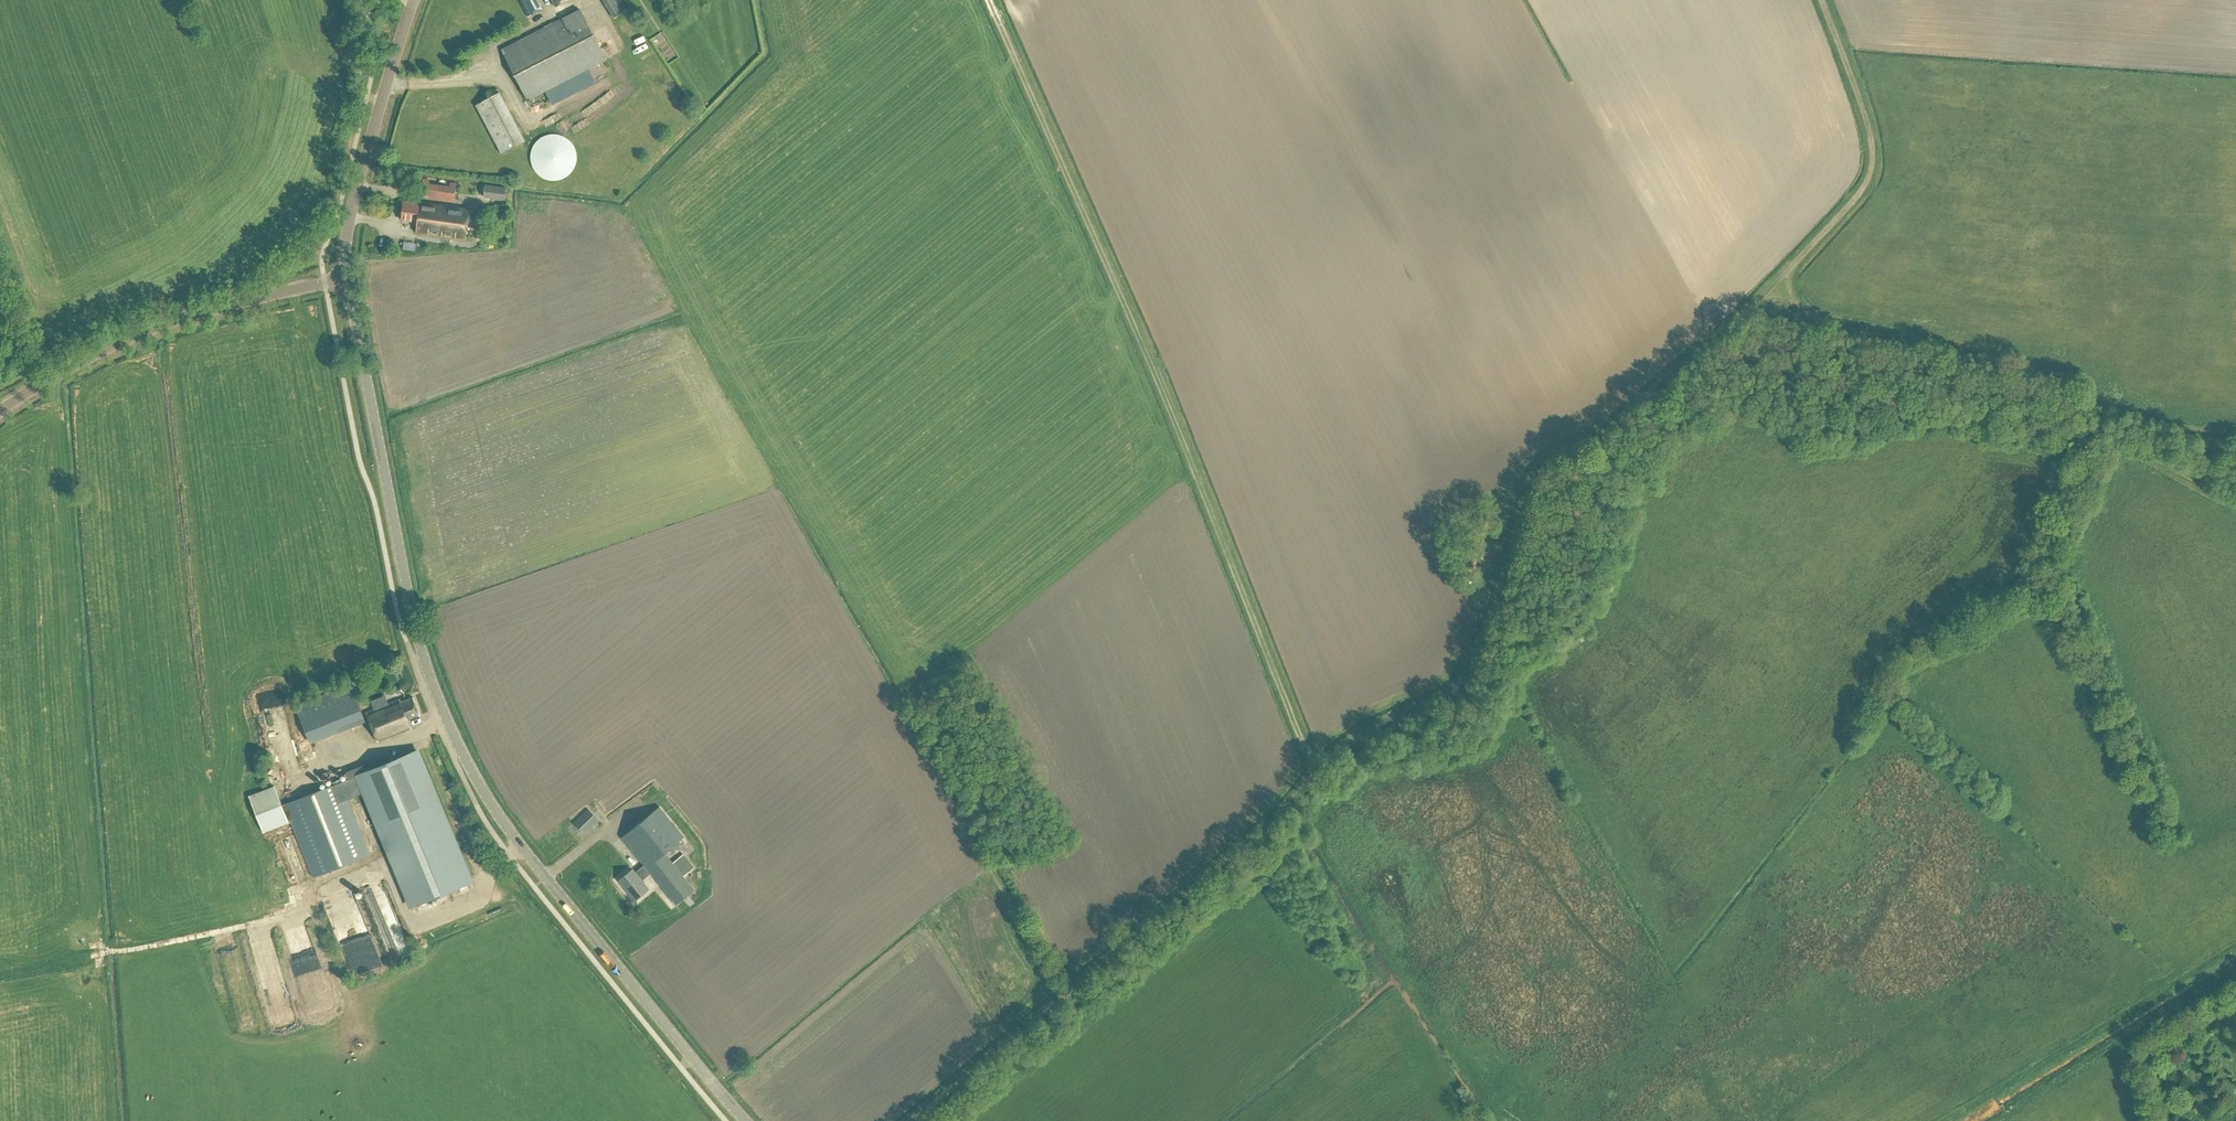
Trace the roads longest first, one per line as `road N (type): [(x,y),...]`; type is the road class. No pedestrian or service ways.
road 1 (track): [(909,1120),(1242,843),(1316,767),(1358,736),(1455,688),(1488,631),(1522,501),(1541,469),(1628,416),(1787,271)]
road 2 (tertiary): [(346,278),(414,618),(460,748),(544,877),(747,1120)]
road 3 (track): [(1316,767),(1128,311),(988,0)]
road 4 (tertiary): [(0,412),(153,330),(346,278)]
road 5 (track): [(1787,271),(1799,305),(1823,322),(2061,375),(2088,394)]
road 6 (track): [(2235,950),(1948,1120)]
road 7 (track): [(1787,271),(1873,171),(1869,125),(1821,0)]
road 8 (tertiary): [(414,0),(350,216),(346,278)]
road 9 (track): [(2088,394),(2096,438),(2147,458),(2235,515)]

